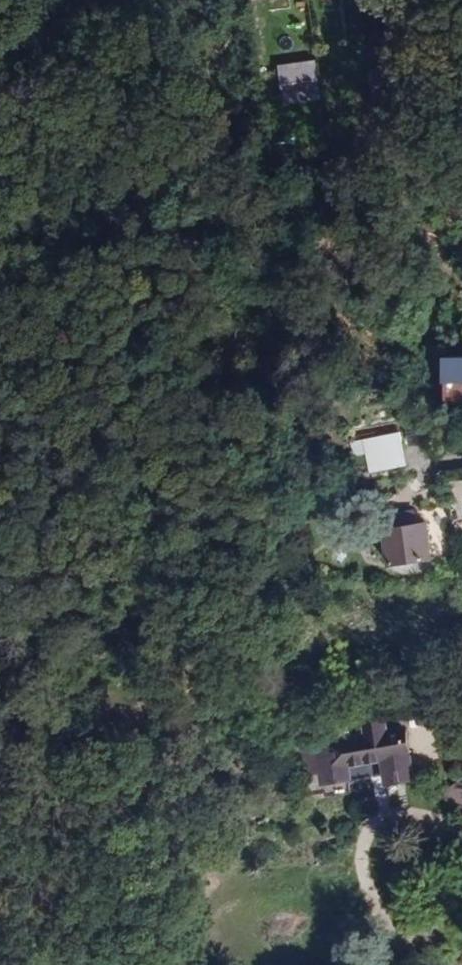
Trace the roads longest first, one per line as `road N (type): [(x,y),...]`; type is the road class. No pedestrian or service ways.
road 1 (track): [(280,169),(461,149)]

